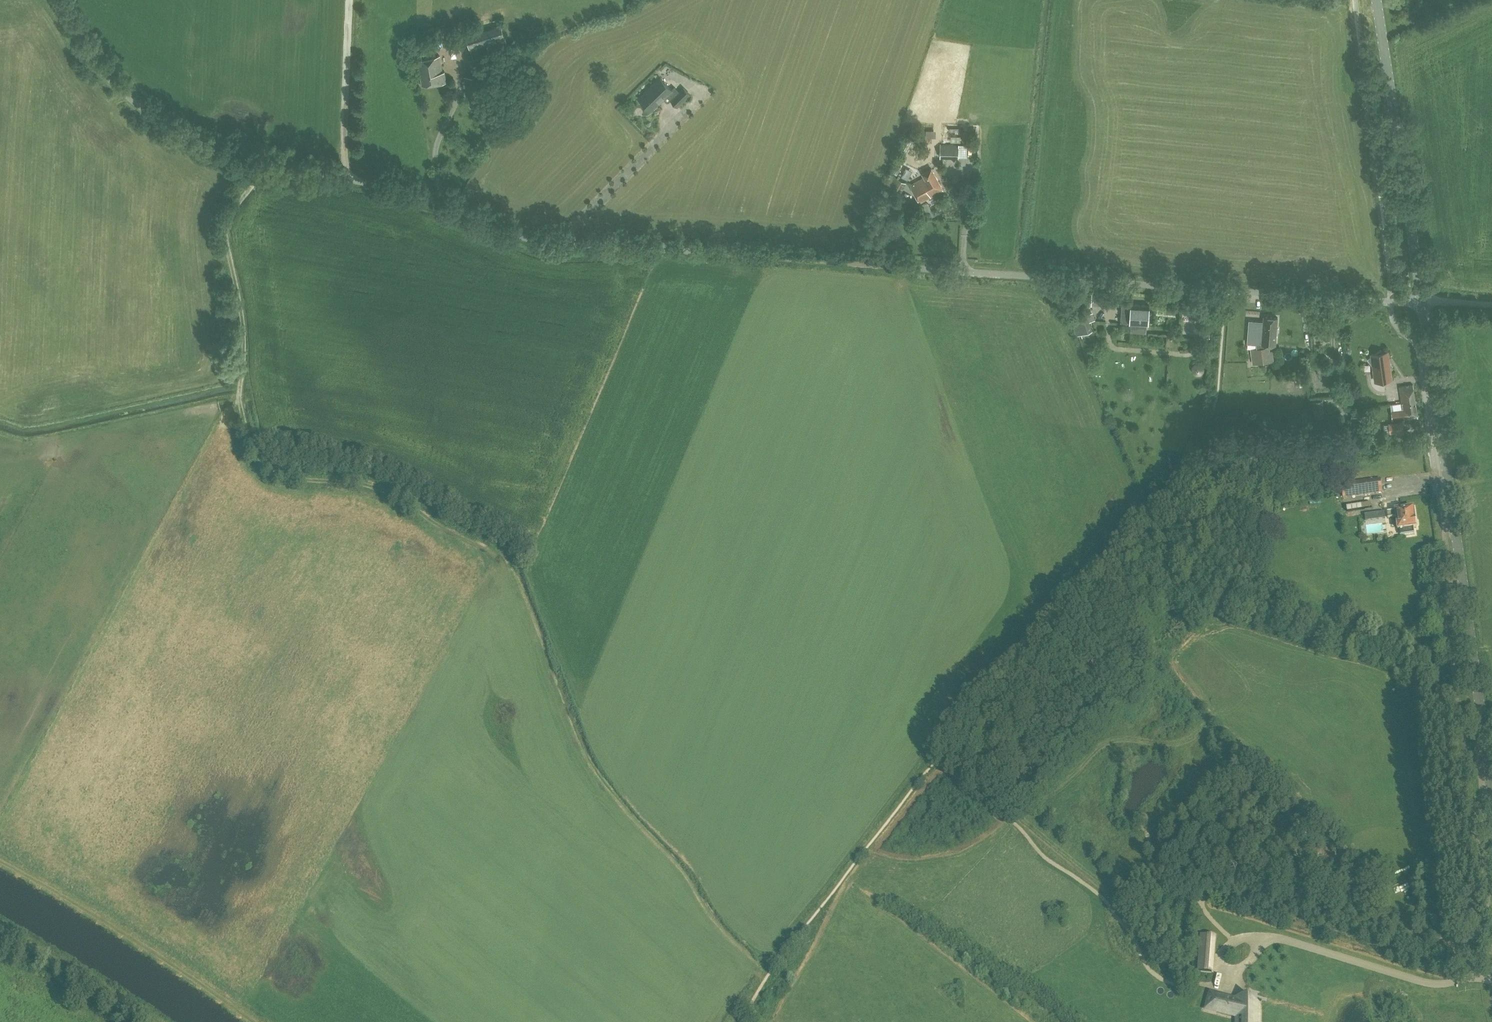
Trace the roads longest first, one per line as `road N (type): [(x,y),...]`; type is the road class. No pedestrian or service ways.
road 1 (unclassified): [(1423,303),(525,240),(404,194),(192,140),(115,86),(56,0)]
road 2 (track): [(768,976),(705,922),(608,803),(566,727),(498,557),(368,486),(298,481),(257,459),(242,415),(243,348),(228,236),(230,218),(268,163)]
road 3 (secondary): [(1491,798),(1423,303)]
road 4 (secondary): [(1423,303),(1374,0)]
road 5 (track): [(0,860),(133,934),(259,1021)]
road 6 (track): [(0,931),(149,1021)]

